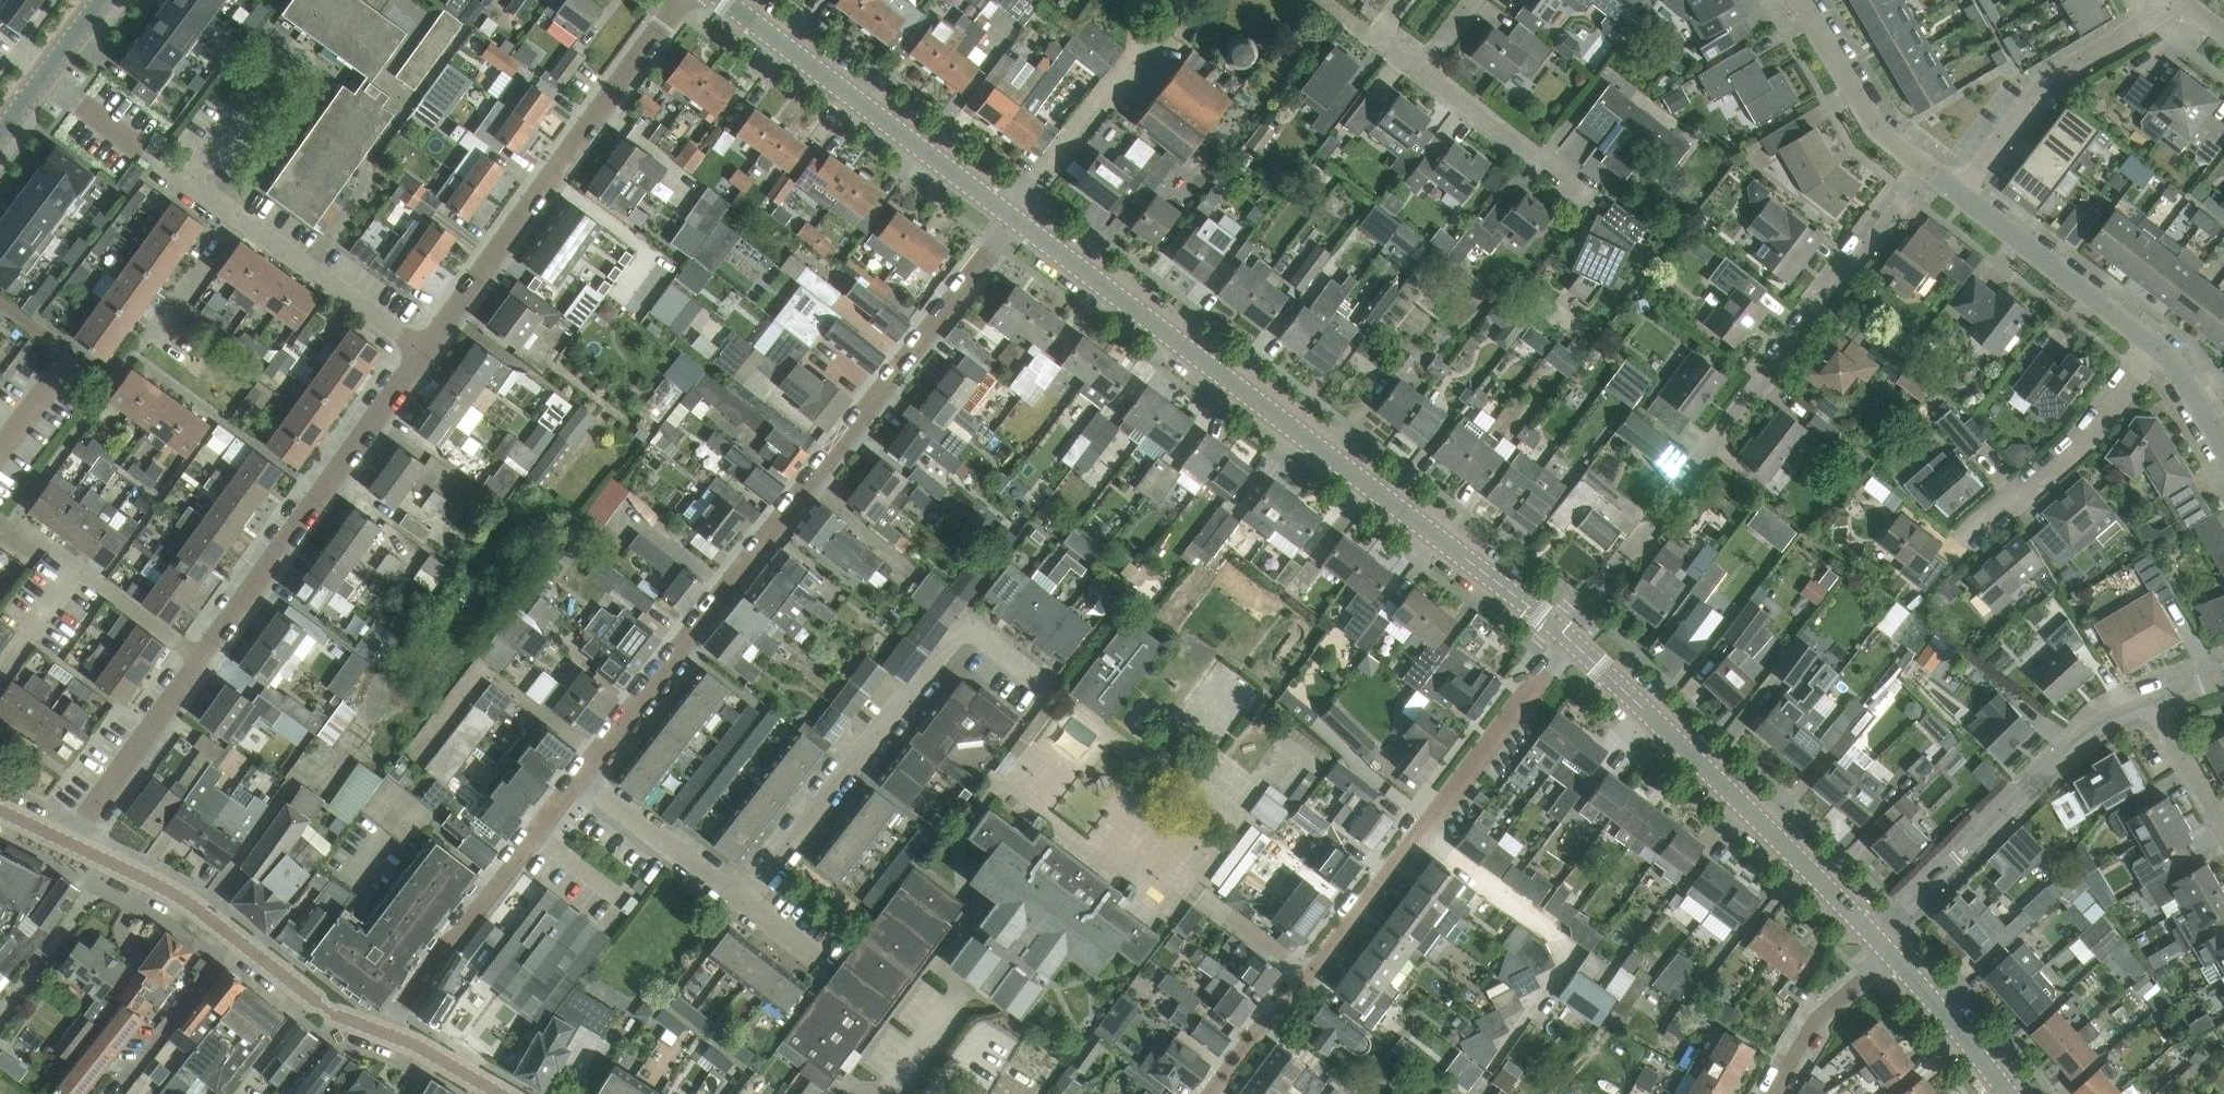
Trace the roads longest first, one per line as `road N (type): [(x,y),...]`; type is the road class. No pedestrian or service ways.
road 1 (residential): [(581,776),(1015,218)]
road 2 (tertiary): [(1564,634),(1262,393),(1015,218)]
road 3 (residential): [(1564,634),(1927,168)]
road 4 (residential): [(1564,634),(1547,672),(1208,1093)]
road 5 (residential): [(746,903),(955,638),(974,631),(1048,688)]
road 6 (residential): [(423,350),(682,0)]
road 7 (tertiary): [(1875,936),(1707,760),(1564,634)]
road 8 (residential): [(202,656),(423,350)]
road 9 (residential): [(384,1032),(326,1008),(197,909),(69,841)]
road 10 (residential): [(1875,936),(2082,736),(2154,700)]
road 11 (tertiary): [(1015,218),(726,0)]
road 12 (residential): [(384,1032),(581,776)]
road 13 (residential): [(1960,194),(2050,79),(2164,7)]
road 14 (residential): [(1972,534),(2079,442),(2155,344)]
road 15 (residential): [(2155,344),(1960,194)]
road 16 (residential): [(202,656),(14,520)]
road 17 (residential): [(69,841),(202,656)]
road 18 (residential): [(1015,218),(1140,52),(1136,34)]
road 19 (residential): [(423,350),(240,221)]
road 20 (residential): [(1927,168),(1880,131),(1801,0)]
road 21 (residential): [(746,903),(581,776)]
road 22 (residential): [(1583,196),(1422,71)]
road 23 (residential): [(1892,955),(1814,1020),(1771,1093)]
road 24 (tertiary): [(2009,1093),(1892,955)]
road 25 (tertiary): [(102,0),(0,134)]
road 26 (residential): [(240,221),(190,184),(236,116)]
road 27 (residential): [(2223,824),(2154,700)]
road 28 (residential): [(240,221),(157,335)]
road 29 (residential): [(503,1093),(384,1032)]
road 30 (residential): [(2223,446),(2175,361),(2155,344)]

